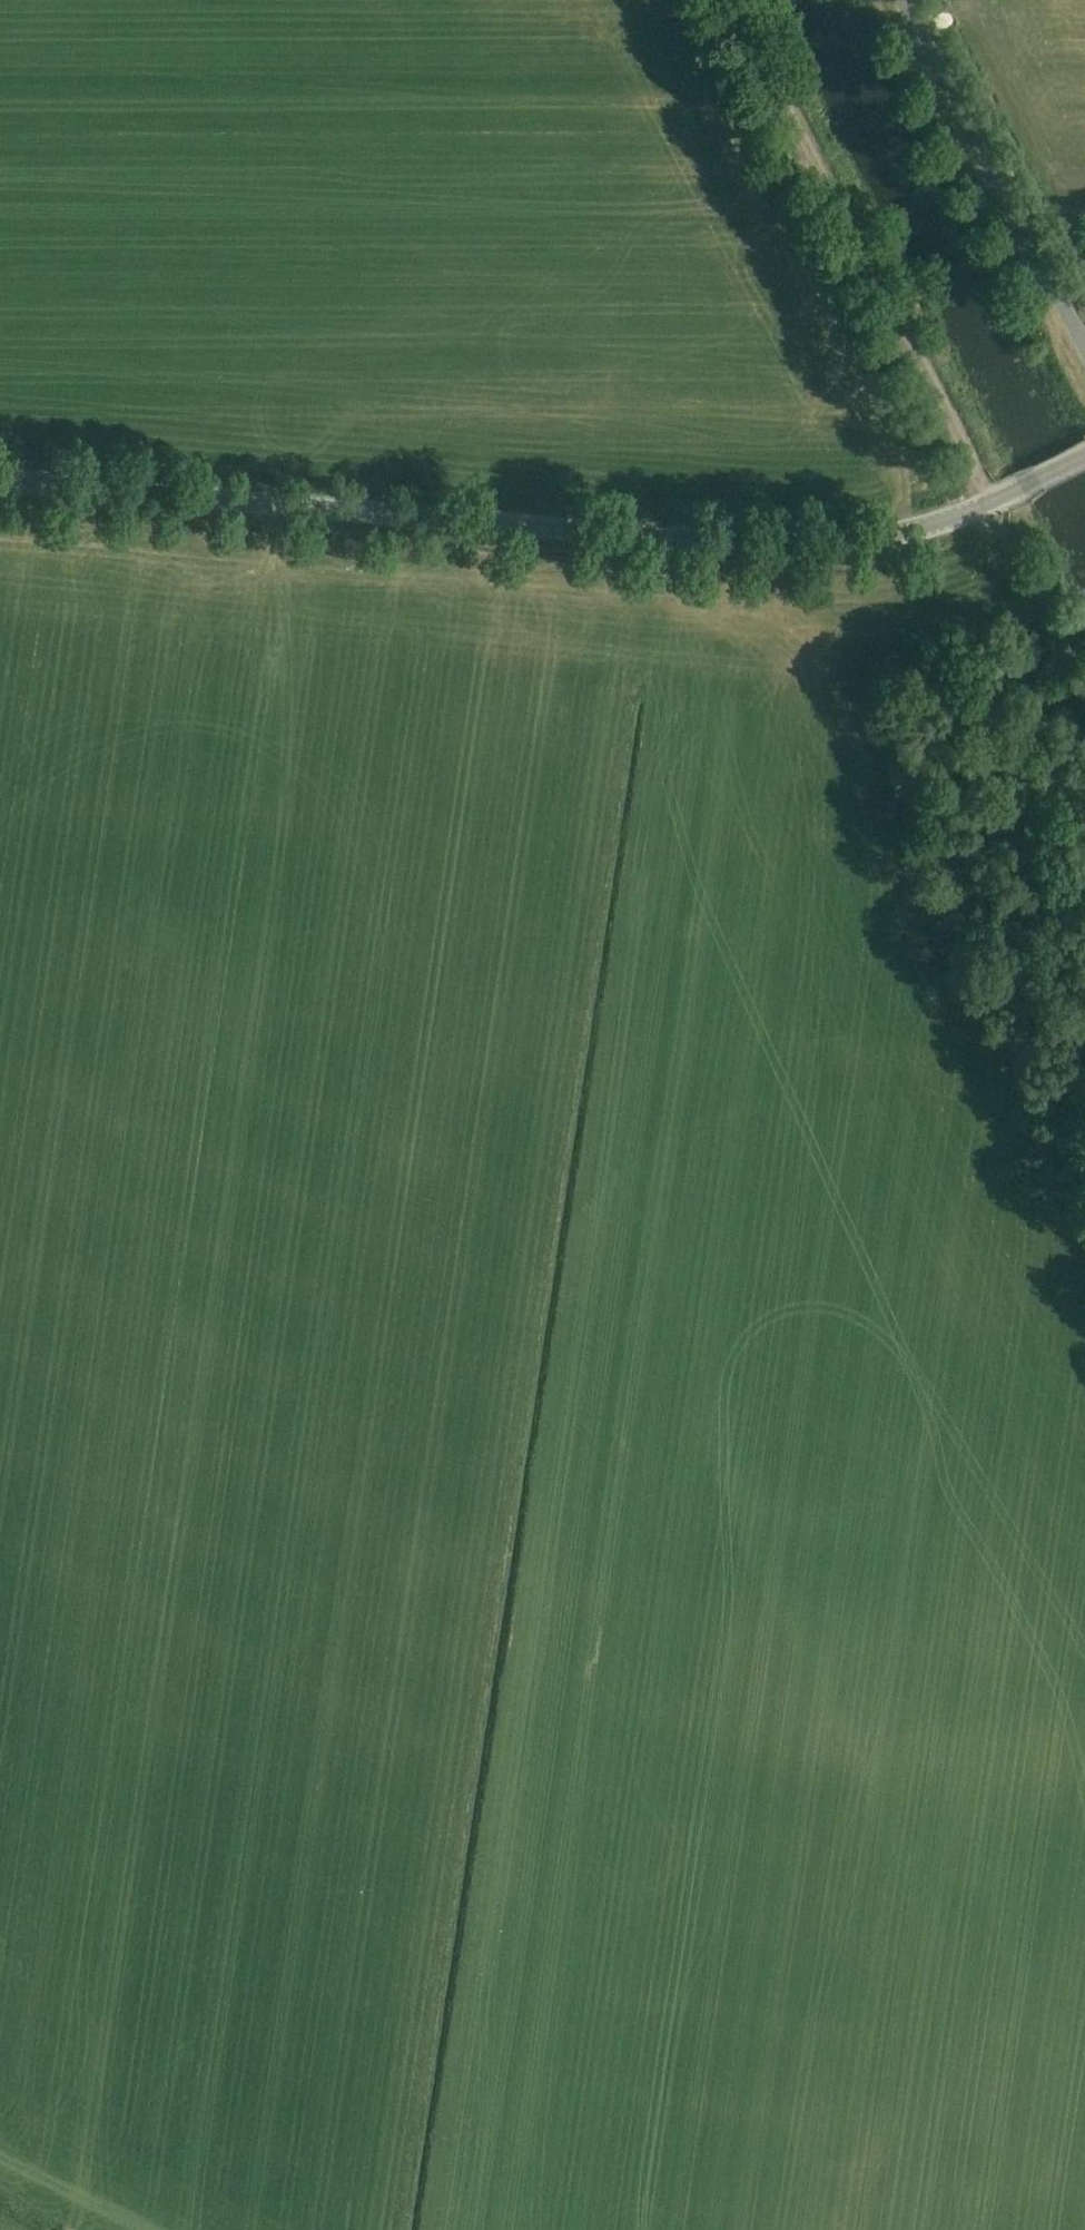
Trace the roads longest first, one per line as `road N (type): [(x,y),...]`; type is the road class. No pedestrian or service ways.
road 1 (tertiary): [(0,480),(670,538),(811,543),(938,523),(1084,456)]
road 2 (track): [(727,0),(968,460),(978,508)]
road 3 (unclassified): [(1084,344),(903,0)]

